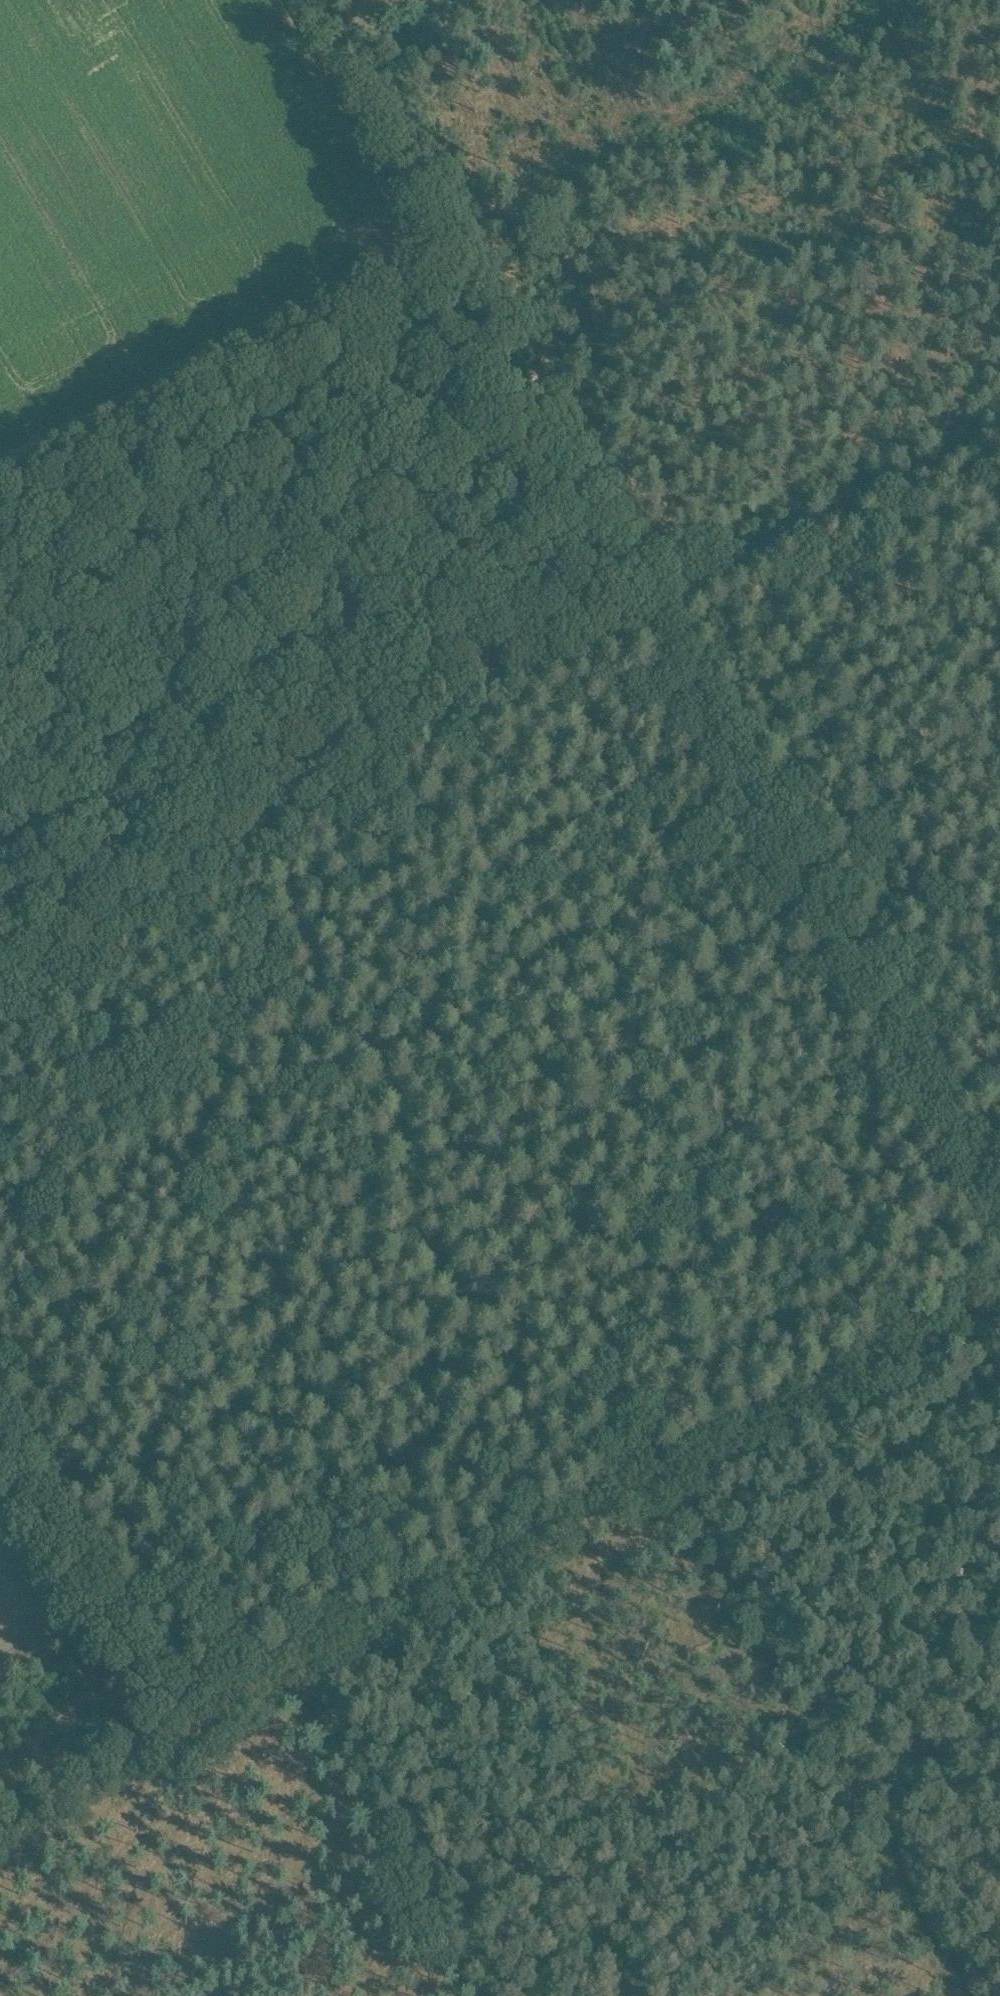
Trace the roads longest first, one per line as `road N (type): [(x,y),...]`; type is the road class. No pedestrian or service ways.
road 1 (track): [(0,1830),(999,1287)]
road 2 (track): [(992,1995),(669,1471)]
road 3 (track): [(479,1995),(288,1679)]
road 4 (track): [(871,1800),(999,1733)]

